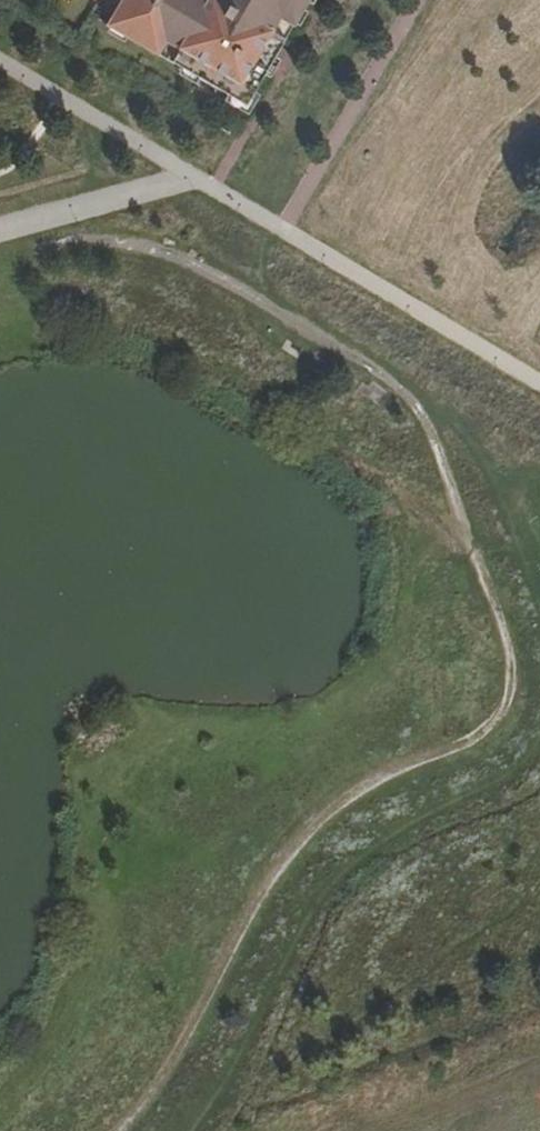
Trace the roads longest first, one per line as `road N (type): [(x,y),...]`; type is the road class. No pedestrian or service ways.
road 1 (unclassified): [(189,174),(539,387)]

